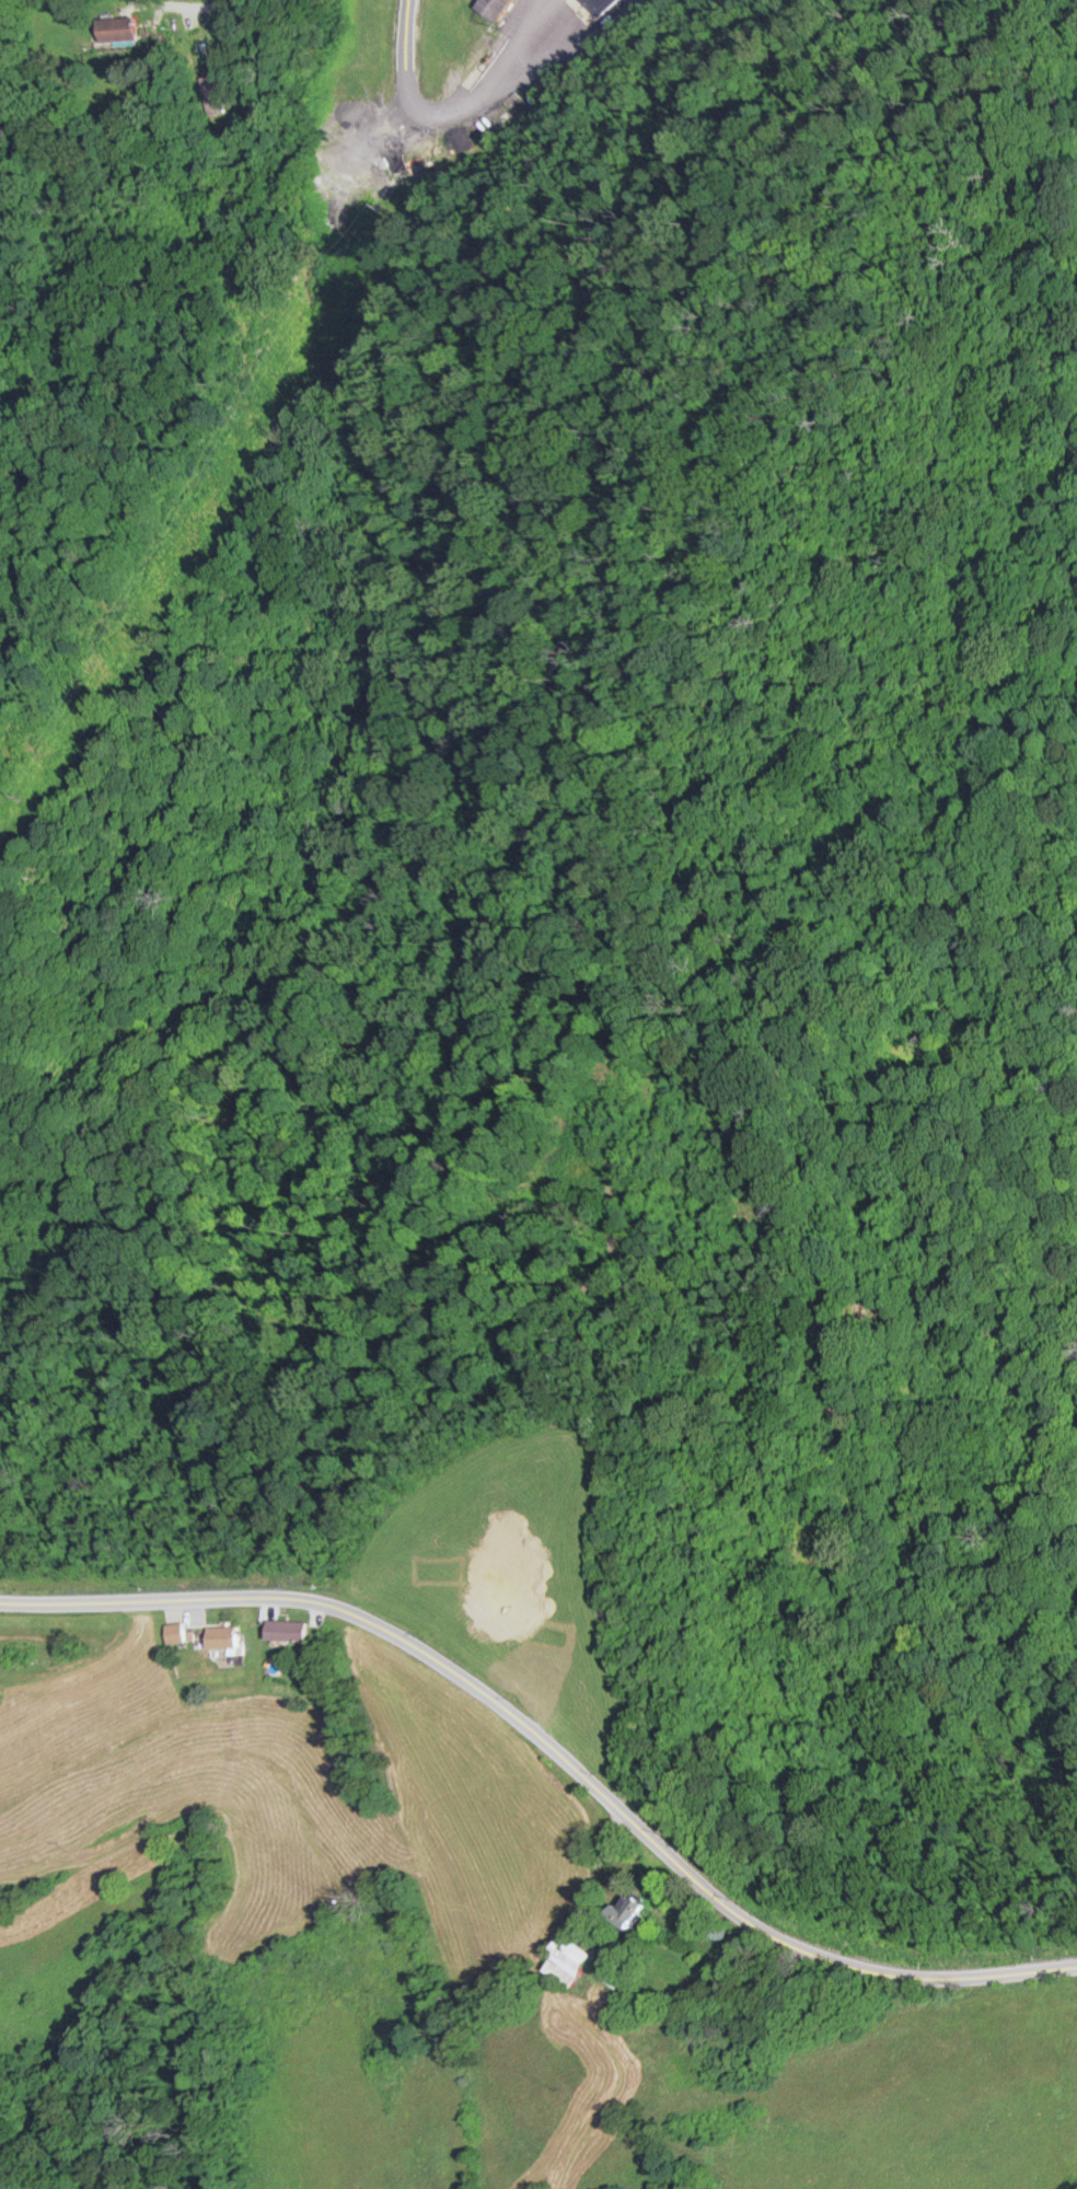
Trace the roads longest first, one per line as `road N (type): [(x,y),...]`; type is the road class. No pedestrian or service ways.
road 1 (tertiary): [(0,1599),(325,1599),(456,1669),(742,1916),(781,1938),(904,1977),(1076,1960)]
road 2 (residential): [(417,0),(415,97),(450,109)]

